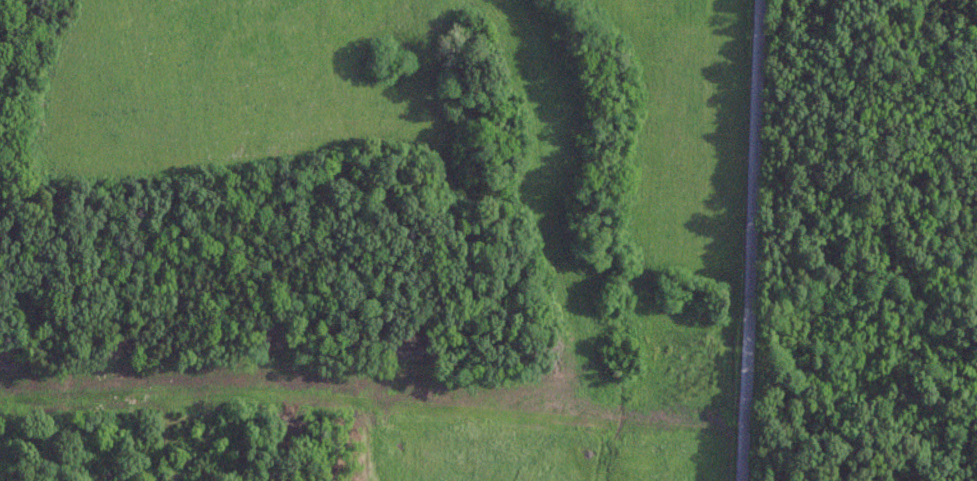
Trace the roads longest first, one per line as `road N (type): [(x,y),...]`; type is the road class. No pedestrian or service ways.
road 1 (residential): [(735,480),(754,0)]

